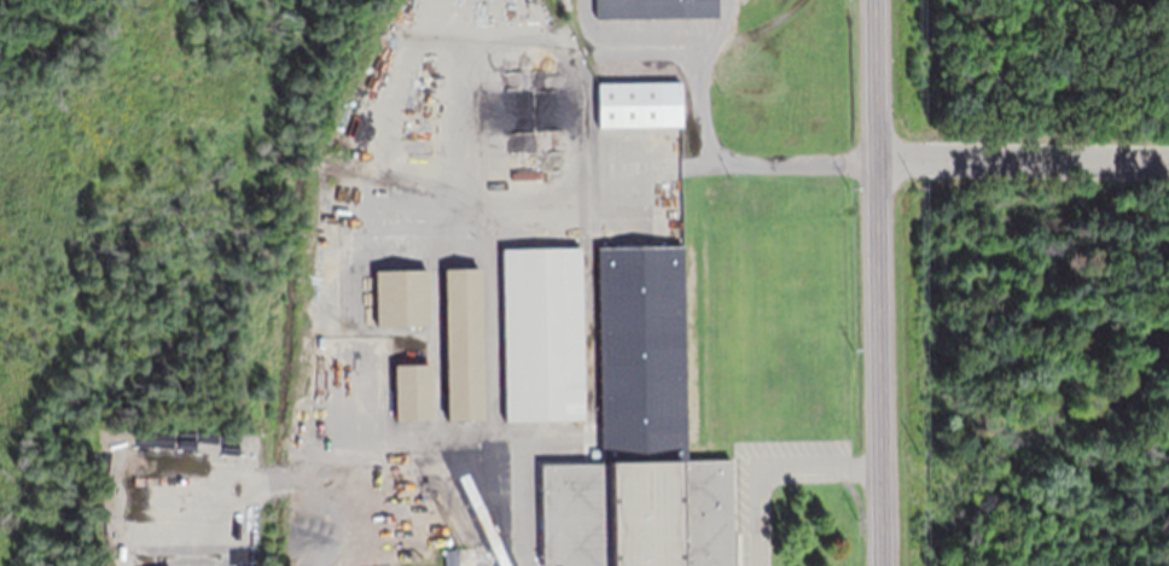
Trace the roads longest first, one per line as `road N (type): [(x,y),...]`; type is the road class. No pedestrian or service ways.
road 1 (tertiary): [(881,565),(873,0)]
road 2 (residential): [(1168,161),(878,157)]

